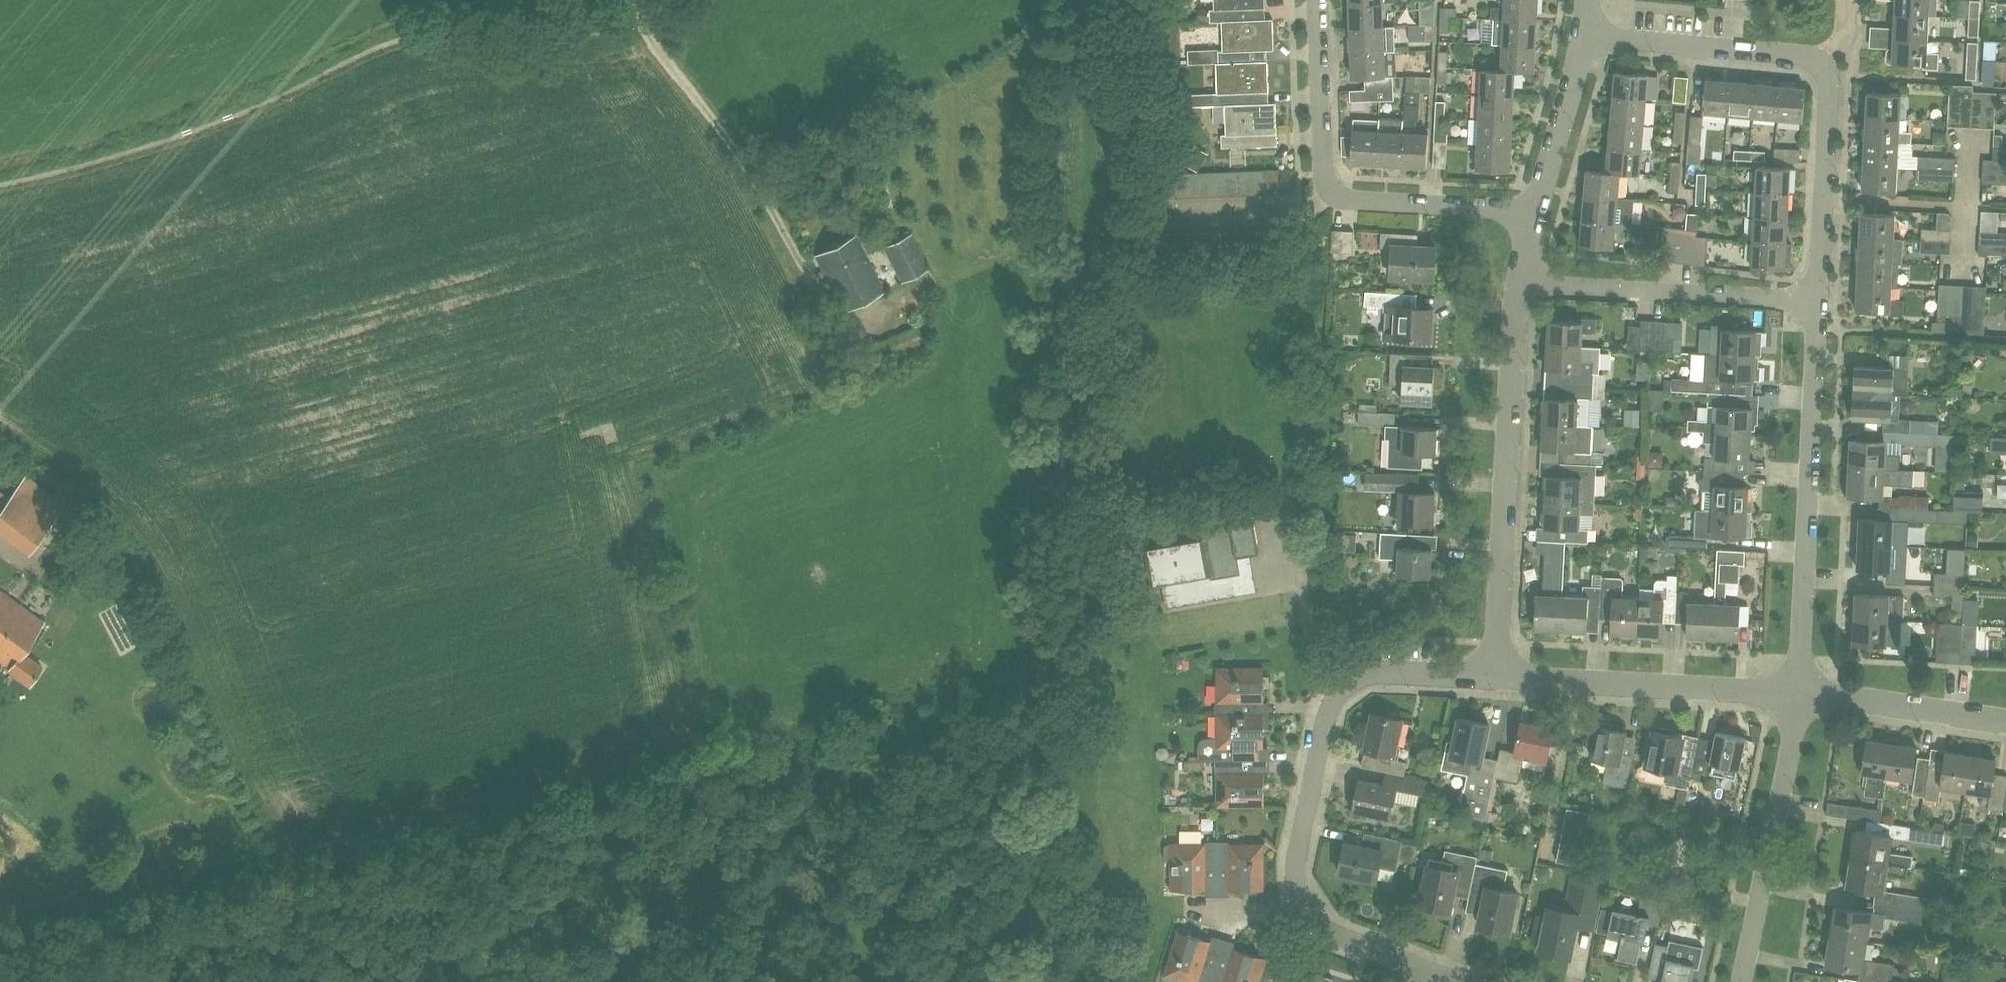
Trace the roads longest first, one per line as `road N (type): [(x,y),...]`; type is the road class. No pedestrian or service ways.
road 1 (track): [(1088,526),(1085,624),(1046,981)]
road 2 (residential): [(1498,679),(1519,284)]
road 3 (residential): [(1798,695),(1819,300)]
road 4 (residential): [(1533,215),(1333,191),(1325,173),(1318,0)]
road 5 (residential): [(1819,300),(1519,284)]
road 6 (residential): [(1798,695),(1498,679)]
road 7 (residential): [(1742,981),(1798,695)]
road 8 (residential): [(1822,64),(1800,54),(1584,33)]
road 9 (residential): [(1819,300),(1830,86),(1822,64)]
road 10 (residential): [(1344,689),(1330,709),(1297,853),(1305,903)]
road 11 (residential): [(1344,689),(1313,644),(1286,489)]
road 12 (residential): [(2005,723),(1798,695)]
road 13 (residential): [(1533,215),(1584,33)]
road 14 (residential): [(1498,679),(1384,673),(1344,689)]
road 15 (residential): [(1305,903),(1340,935),(1429,968)]
road 16 (residential): [(1185,910),(1283,912),(1305,903)]

